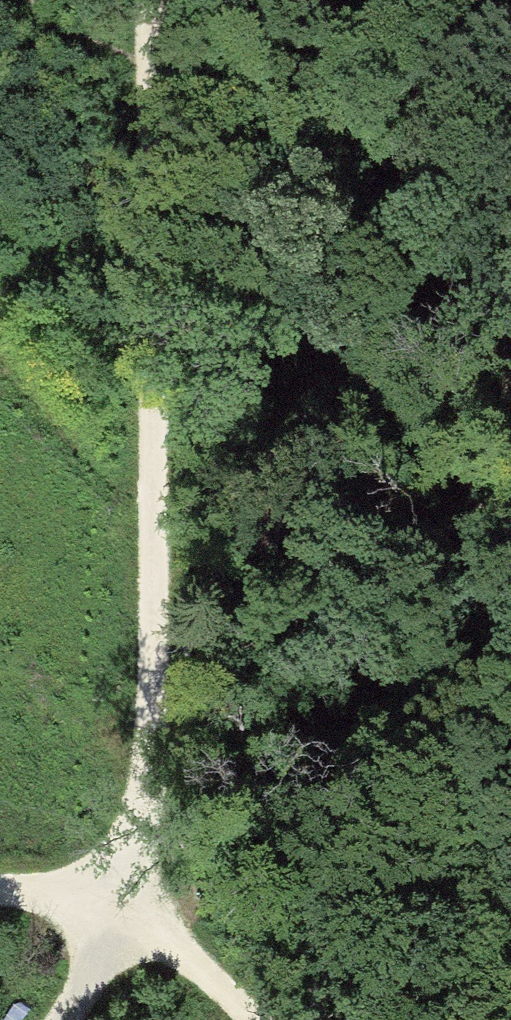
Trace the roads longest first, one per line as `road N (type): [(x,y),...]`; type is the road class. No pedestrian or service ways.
road 1 (track): [(152,294),(158,651),(153,798),(135,917)]
road 2 (track): [(510,0),(152,294)]
road 3 (track): [(150,81),(152,294)]
road 4 (track): [(135,917),(203,969),(250,1019)]
road 5 (track): [(135,917),(0,888)]
road 6 (track): [(135,917),(60,1019)]

